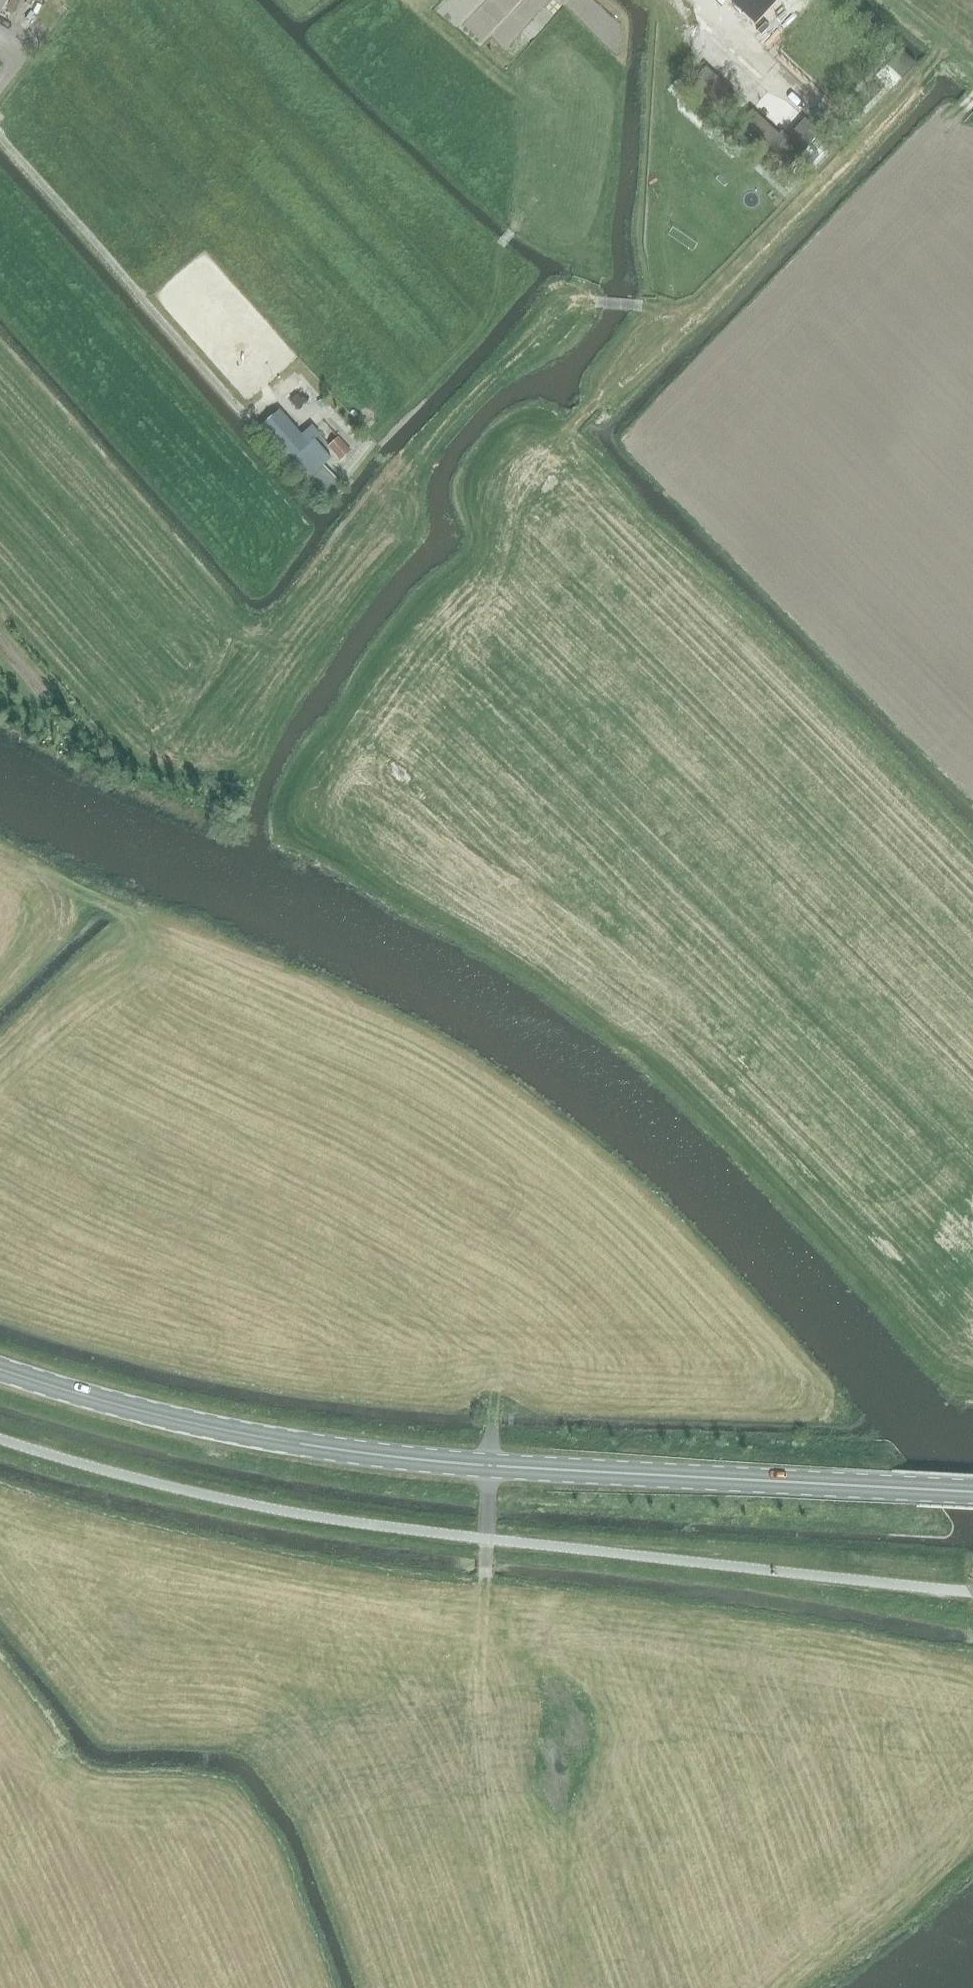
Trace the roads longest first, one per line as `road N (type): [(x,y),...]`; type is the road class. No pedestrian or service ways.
road 1 (primary): [(972,1491),(528,1470),(349,1453),(186,1421),(0,1369)]

